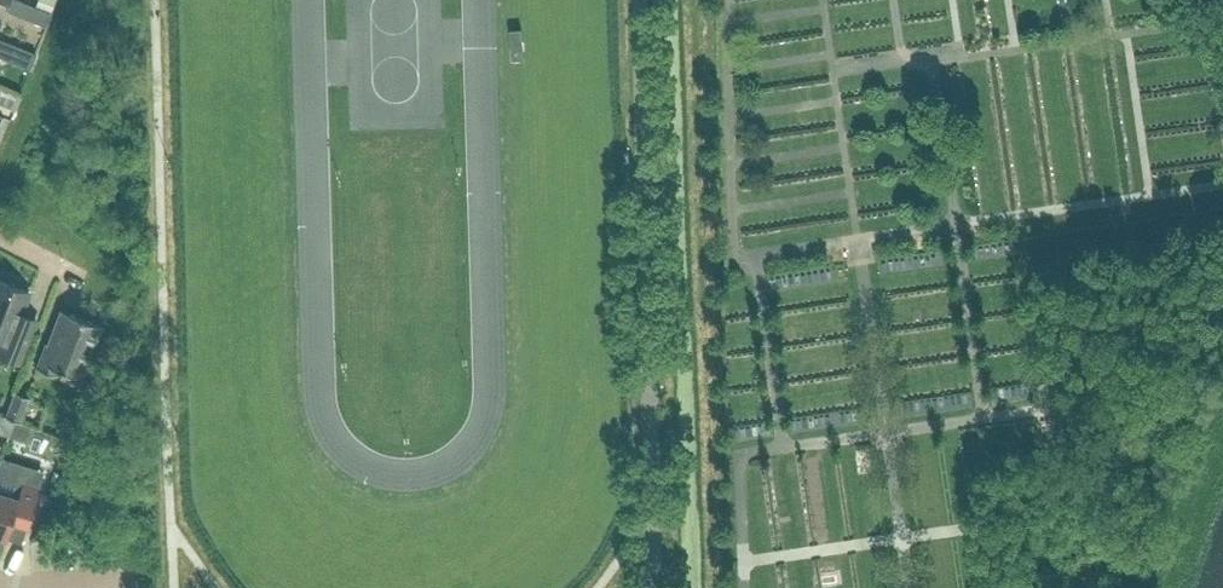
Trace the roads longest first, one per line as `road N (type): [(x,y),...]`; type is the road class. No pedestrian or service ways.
road 1 (residential): [(0,581),(136,580)]

